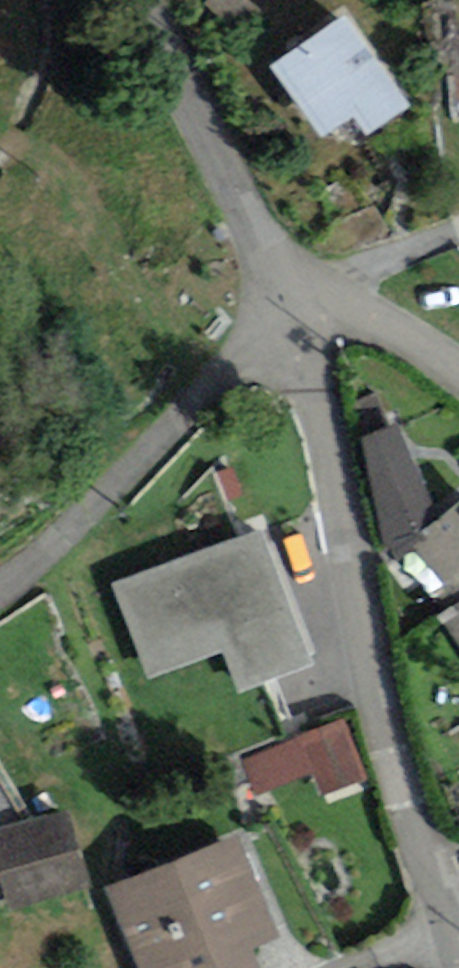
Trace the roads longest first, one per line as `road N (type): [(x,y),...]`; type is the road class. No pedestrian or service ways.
road 1 (residential): [(458,965),(345,557),(310,301)]
road 2 (residential): [(310,301),(107,496),(0,583)]
road 3 (residential): [(310,301),(195,117),(141,0)]
road 4 (residential): [(310,301),(458,379)]

